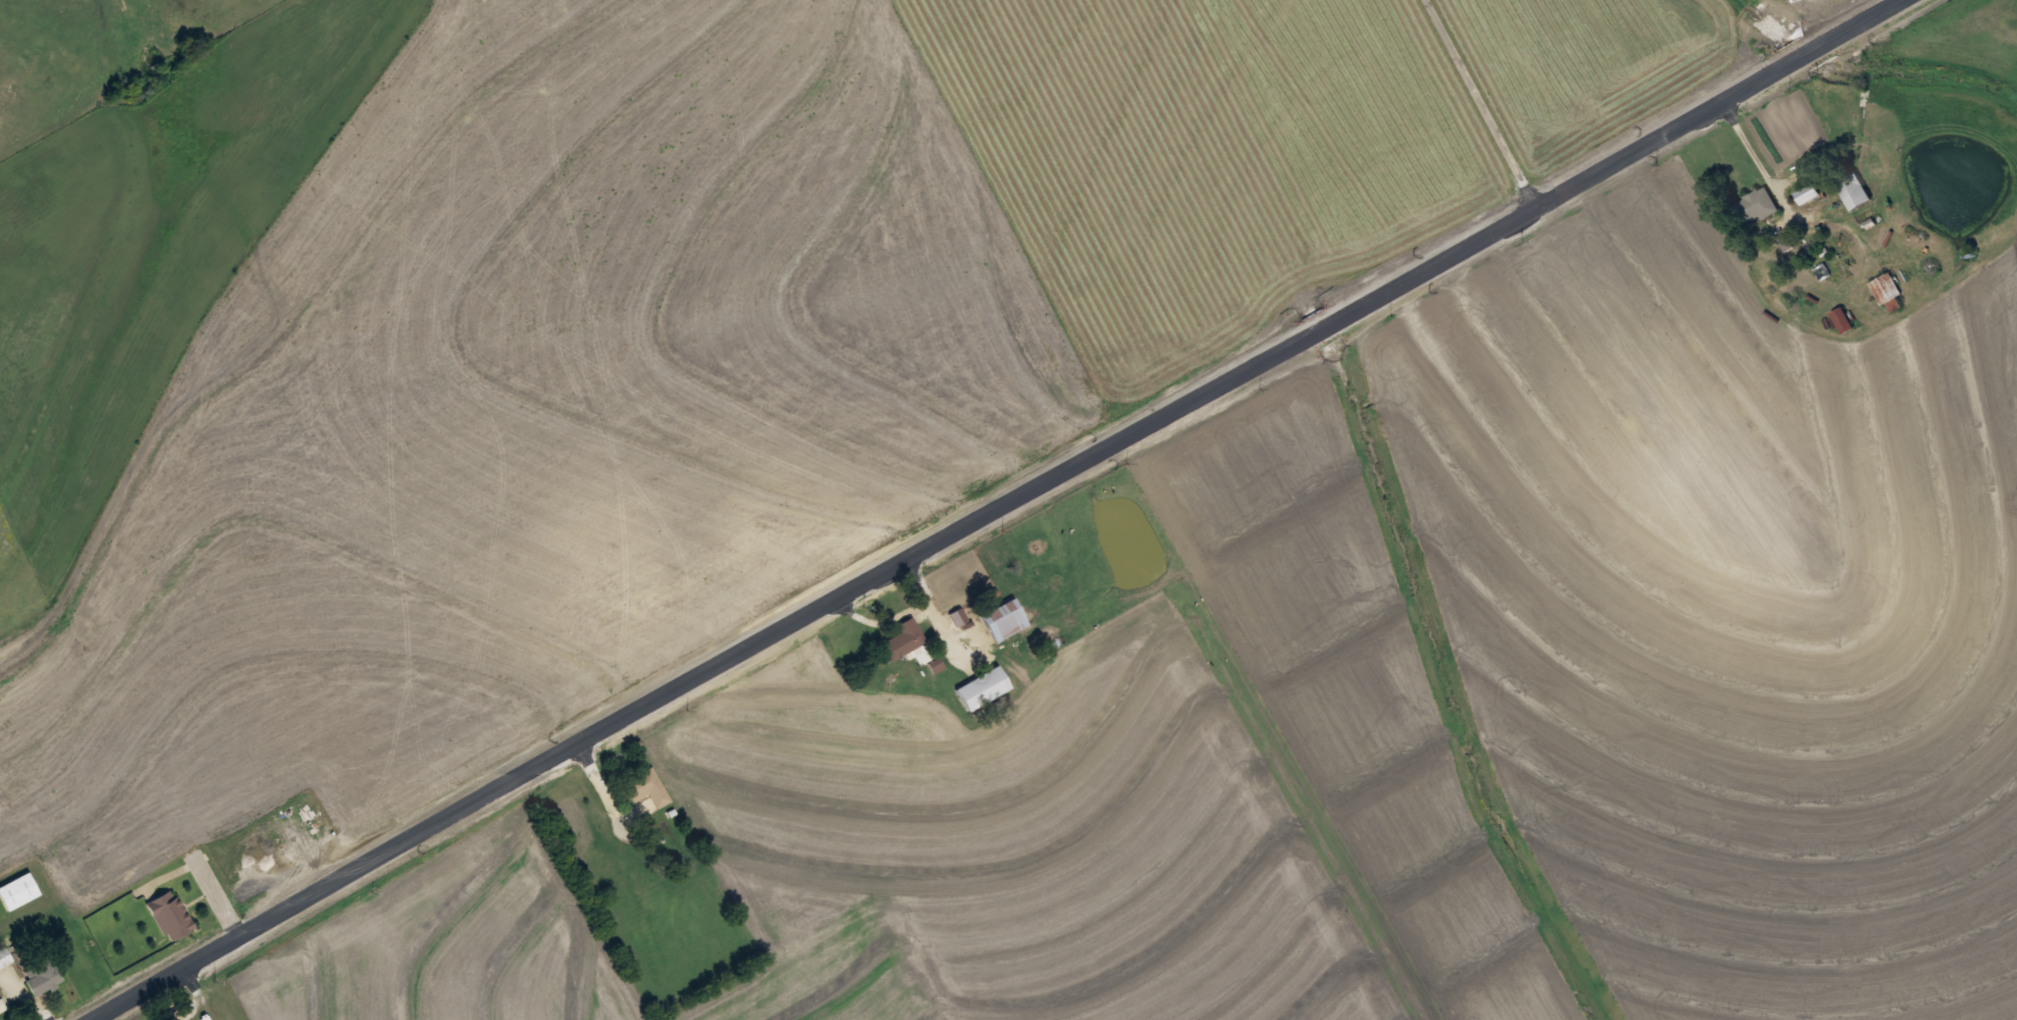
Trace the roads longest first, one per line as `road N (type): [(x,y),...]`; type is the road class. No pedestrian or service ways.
road 1 (secondary): [(95,1019),(1892,0)]

